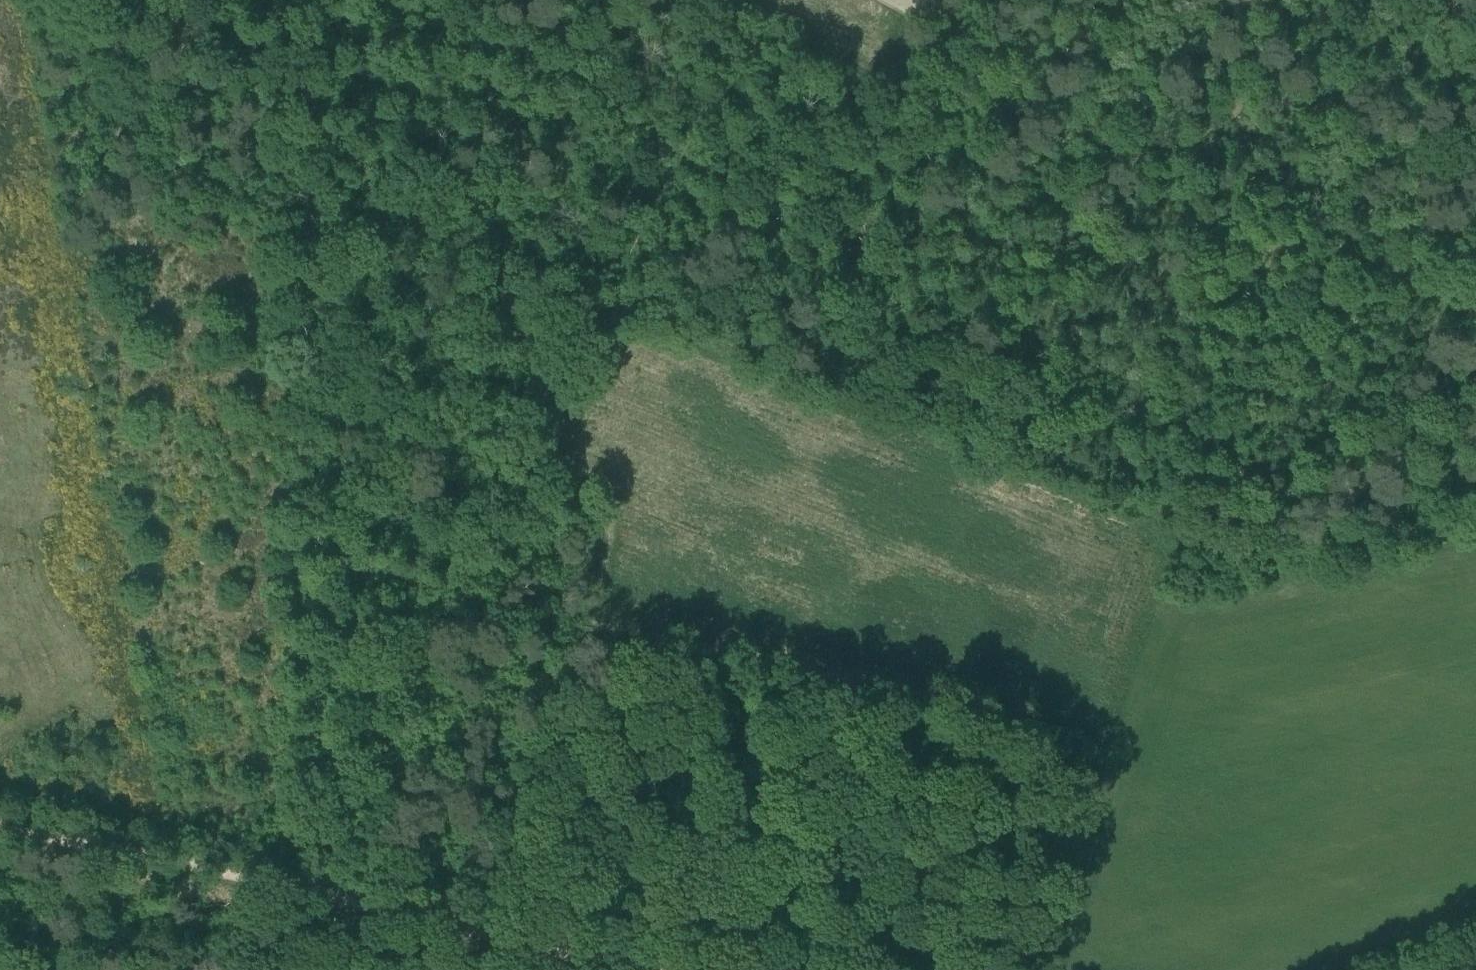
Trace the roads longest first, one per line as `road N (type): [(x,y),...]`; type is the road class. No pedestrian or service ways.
road 1 (track): [(554,944),(0,825)]
road 2 (track): [(677,969),(554,944)]

